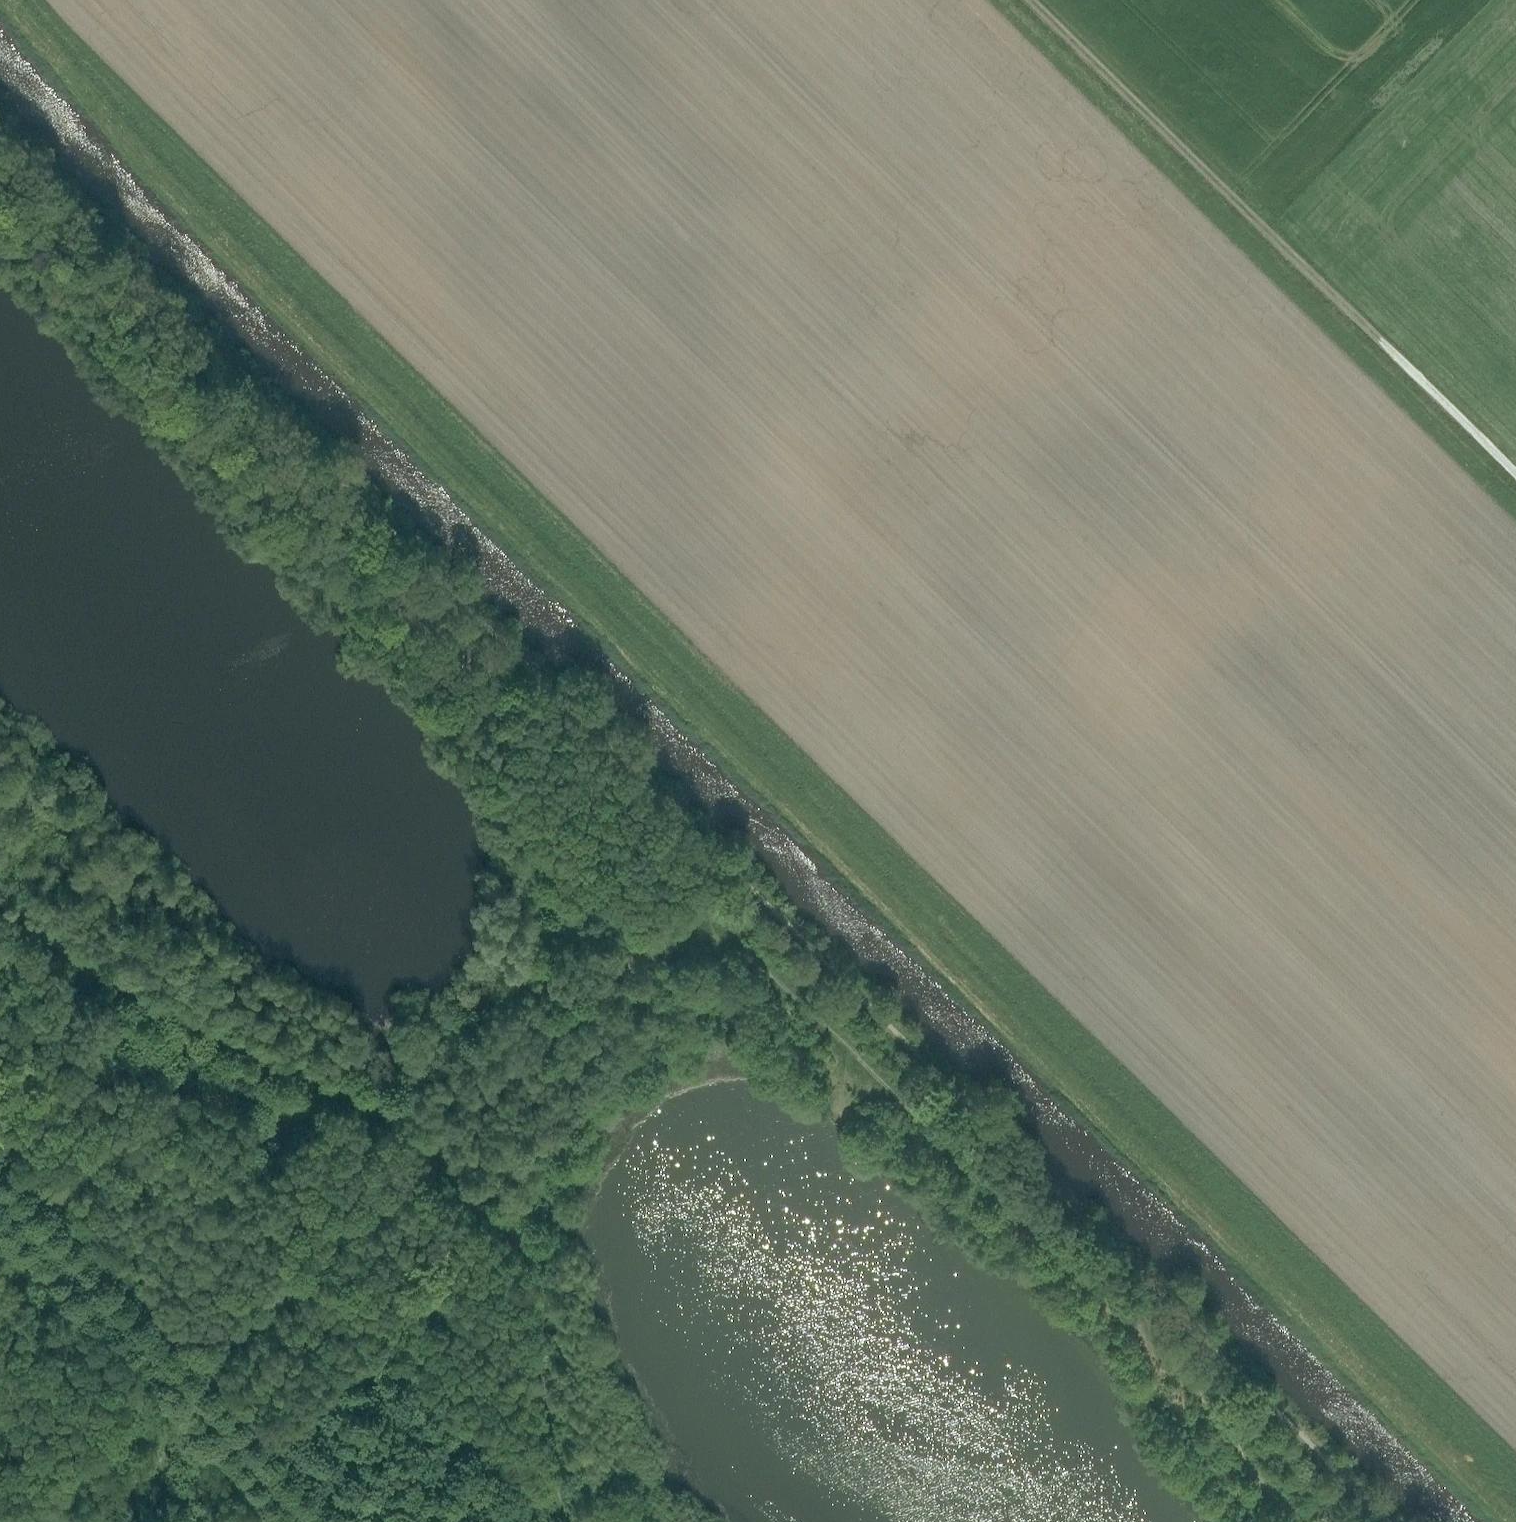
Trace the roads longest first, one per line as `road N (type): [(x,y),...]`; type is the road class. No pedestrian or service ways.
road 1 (unclassified): [(1023,0),(1515,483)]

